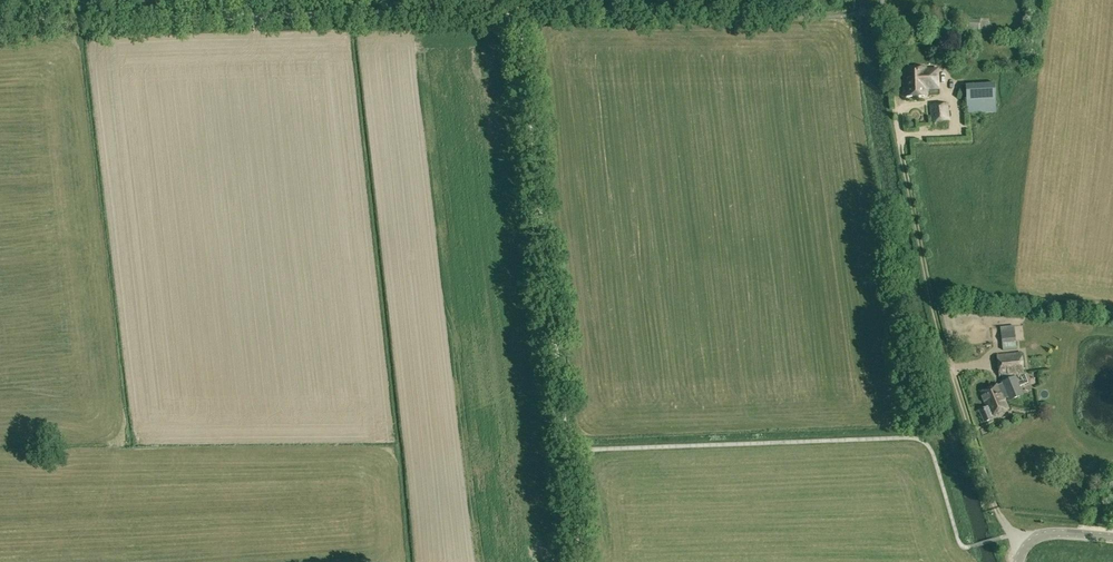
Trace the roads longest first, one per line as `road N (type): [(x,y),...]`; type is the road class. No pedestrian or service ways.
road 1 (track): [(0,22),(518,13)]
road 2 (track): [(518,13),(568,450)]

